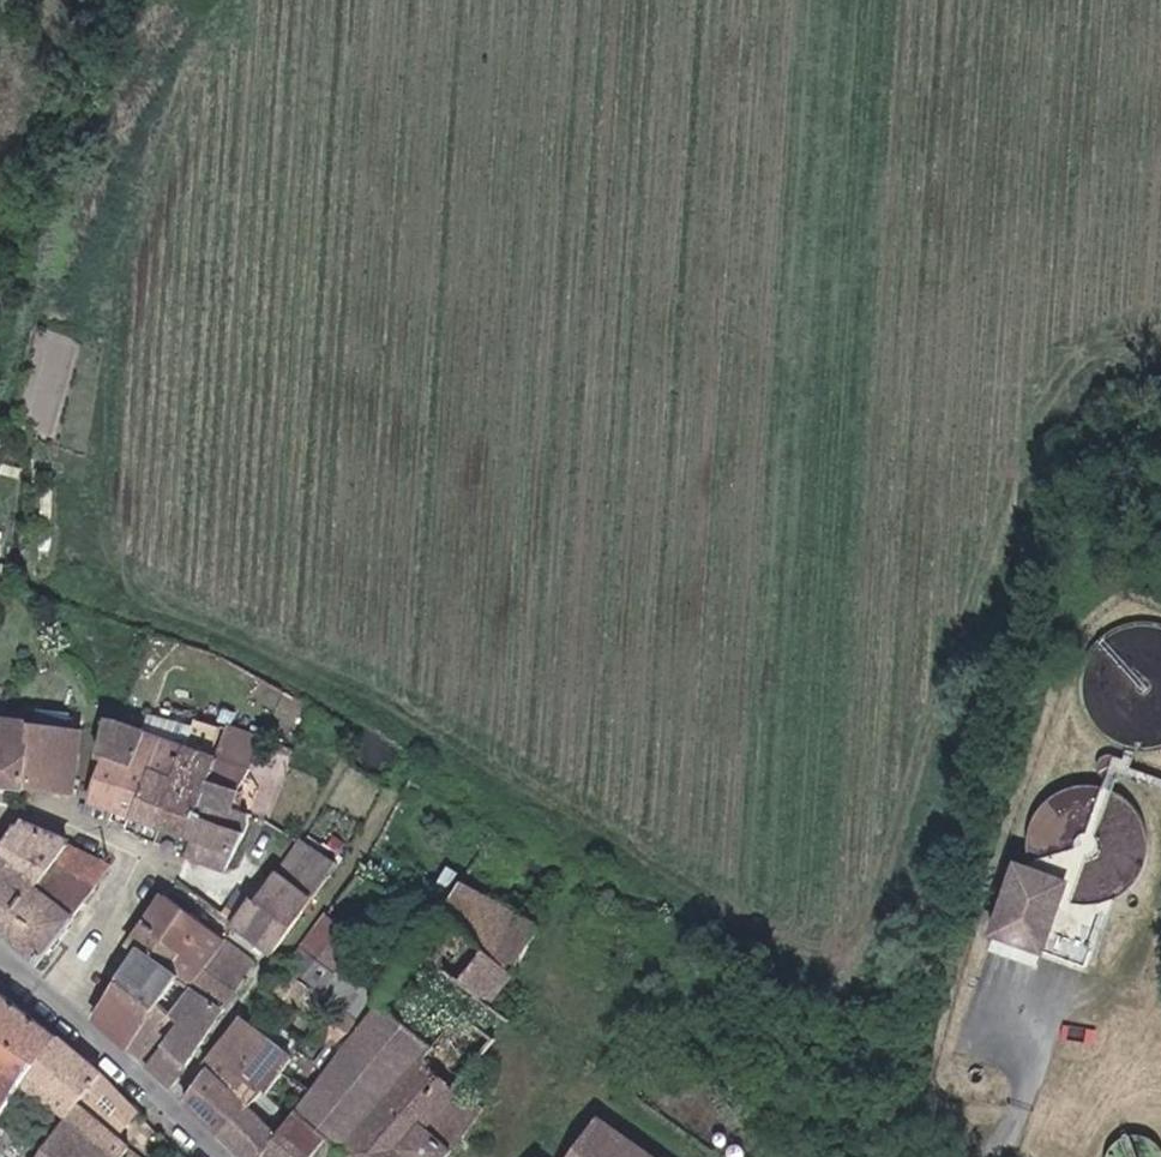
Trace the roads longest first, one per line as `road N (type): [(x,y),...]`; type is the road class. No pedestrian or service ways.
road 1 (unclassified): [(0,957),(220,1156)]

